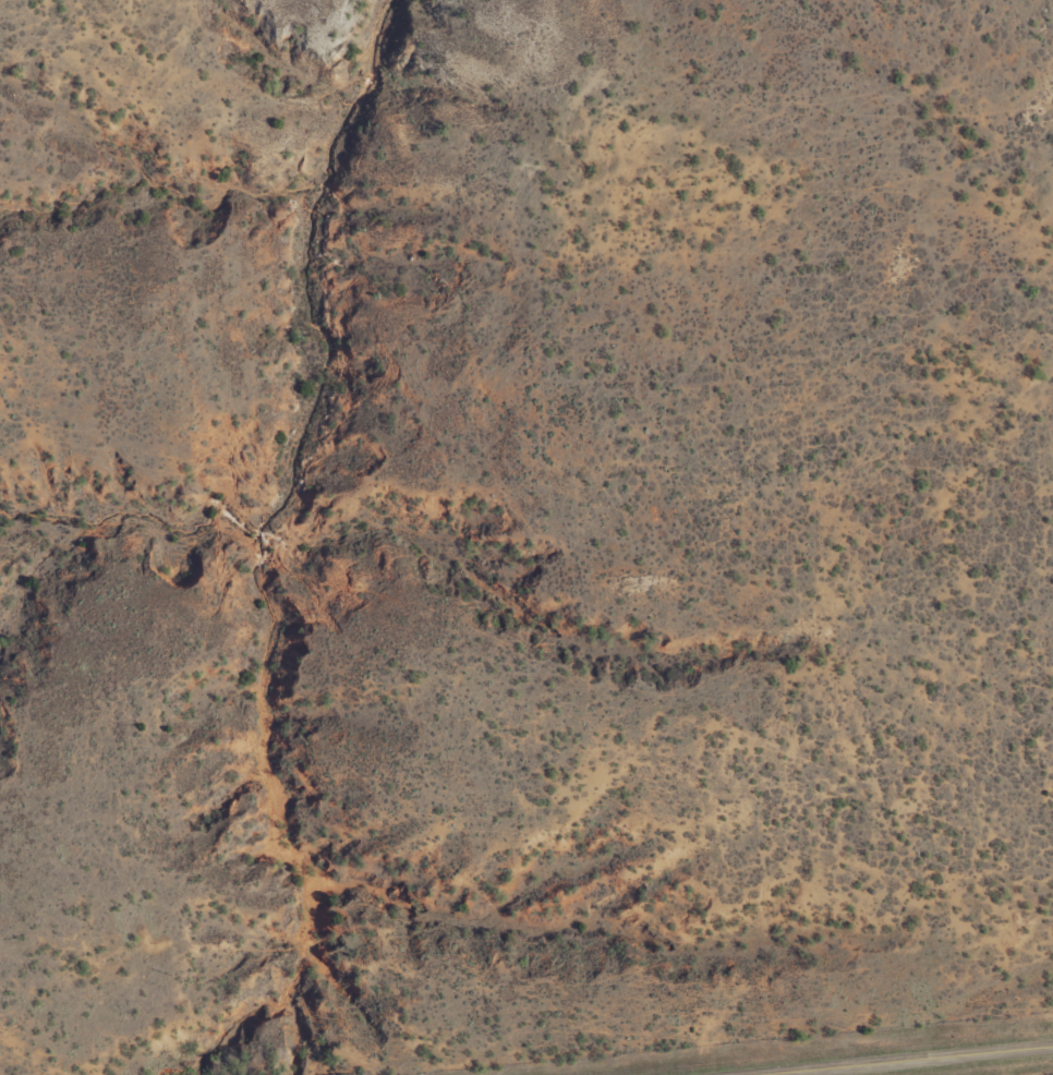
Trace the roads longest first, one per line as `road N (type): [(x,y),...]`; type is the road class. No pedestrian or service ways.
road 1 (secondary): [(714,1074),(1052,1043)]

